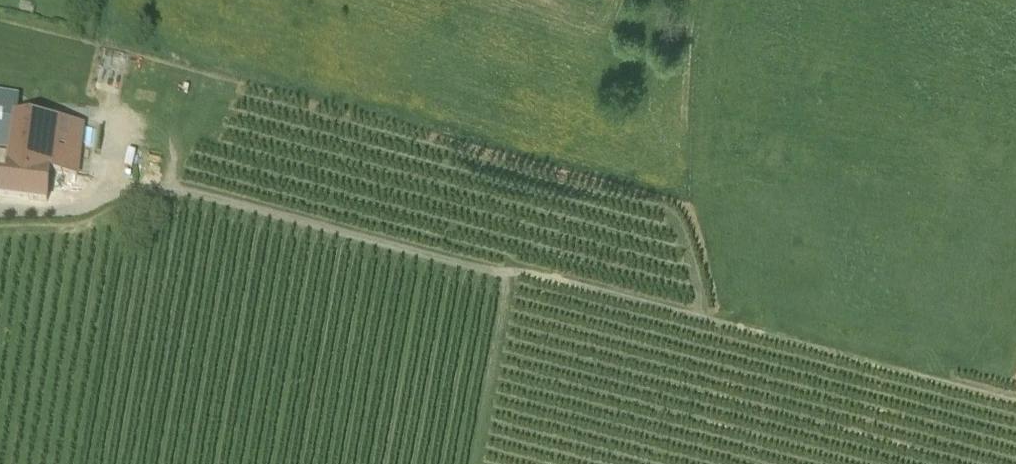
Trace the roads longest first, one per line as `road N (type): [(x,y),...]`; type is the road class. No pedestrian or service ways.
road 1 (track): [(1015,401),(166,185)]
road 2 (track): [(504,272),(472,463)]

